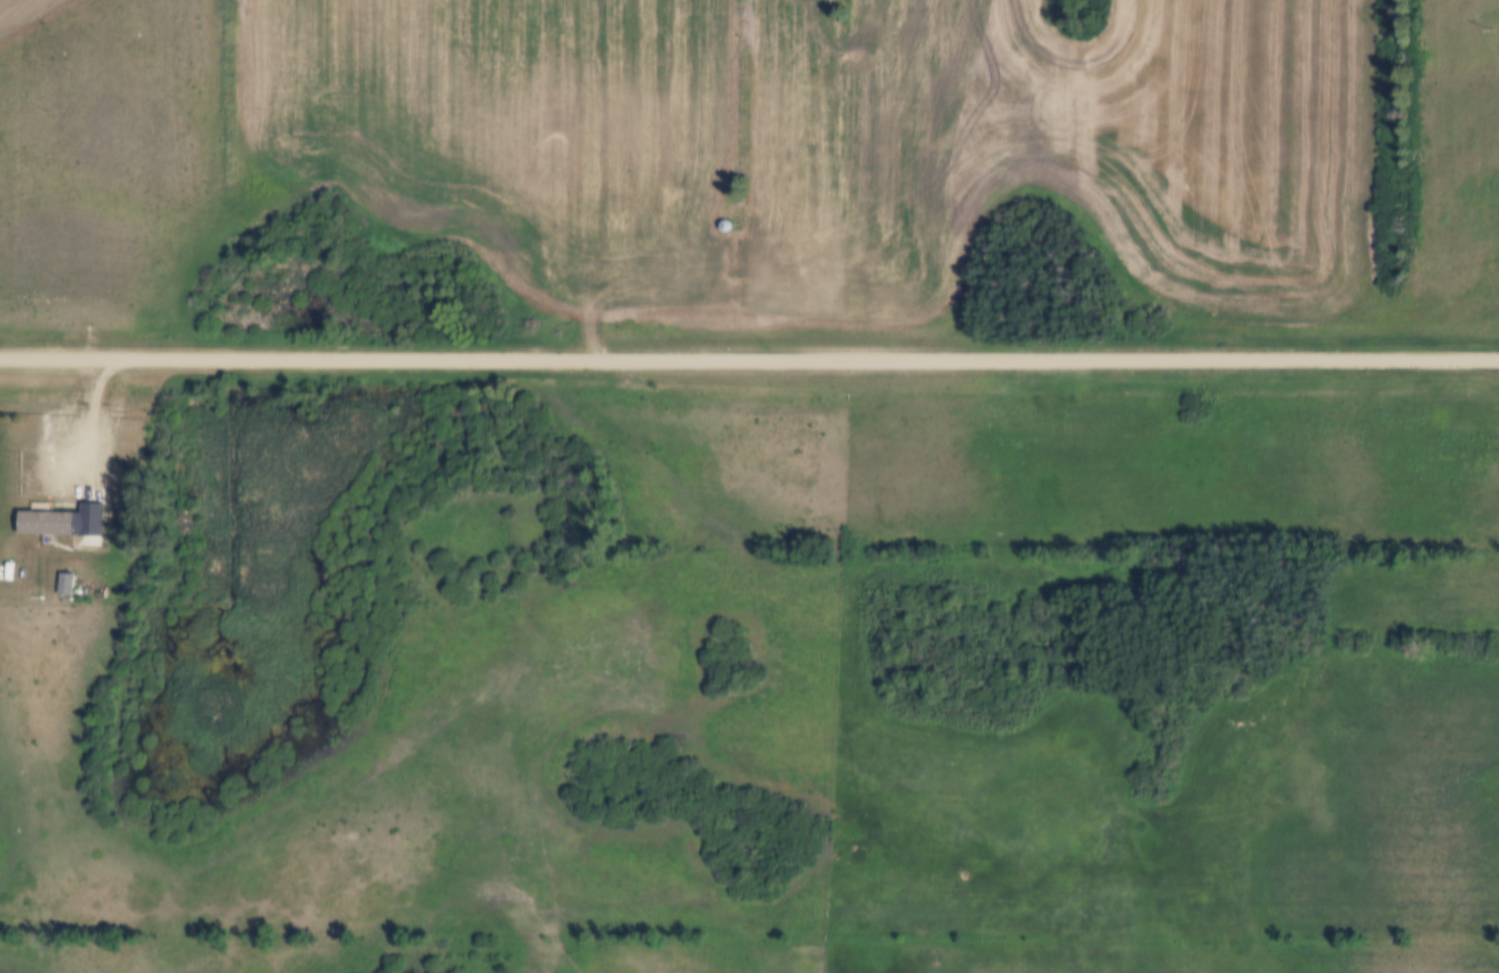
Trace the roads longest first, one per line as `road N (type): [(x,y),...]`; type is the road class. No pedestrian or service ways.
road 1 (residential): [(0,361),(1498,361)]

